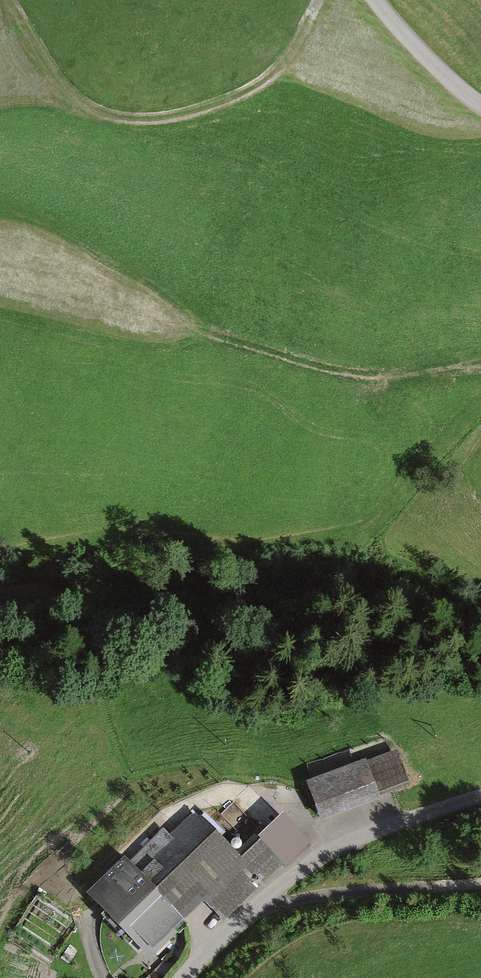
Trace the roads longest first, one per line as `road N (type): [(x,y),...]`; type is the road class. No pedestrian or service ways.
road 1 (track): [(4,0),(85,106),(156,122),(263,83),(295,48),(318,0)]
road 2 (unclassified): [(183,977),(274,890),(329,852),(480,800)]
road 3 (track): [(480,883),(333,892),(257,907)]
road 4 (unclassified): [(480,105),(375,0)]

